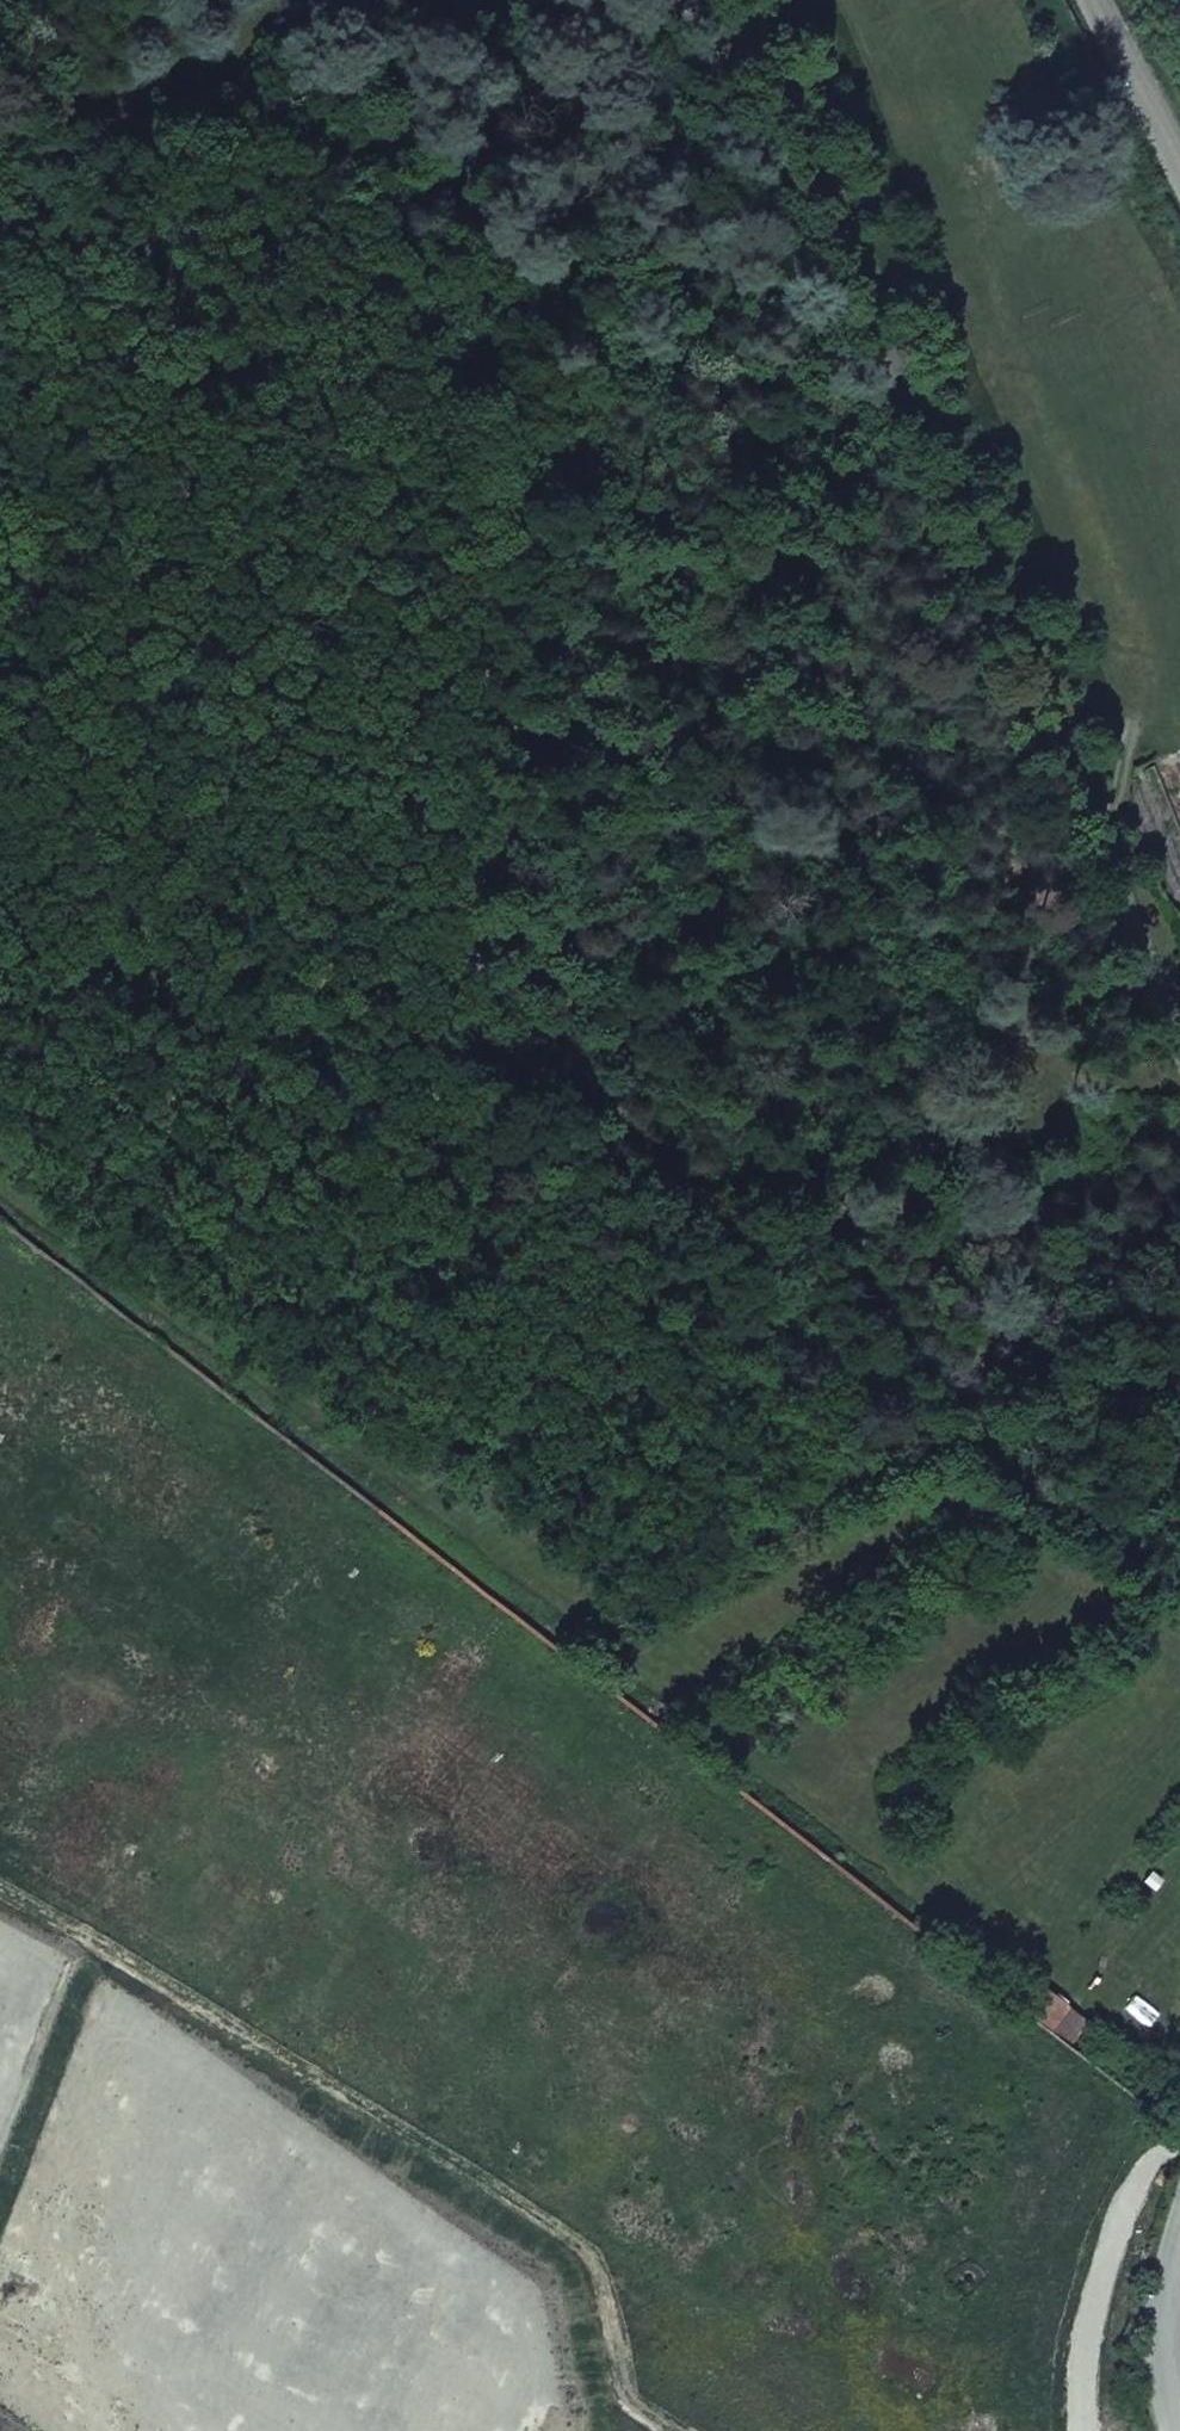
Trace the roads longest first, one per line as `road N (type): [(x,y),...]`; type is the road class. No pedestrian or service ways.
road 1 (residential): [(1179,1018),(1110,818),(748,0)]
road 2 (tertiary): [(1179,2233),(1151,2313),(1179,2425)]
road 3 (residential): [(1104,0),(1179,148)]

